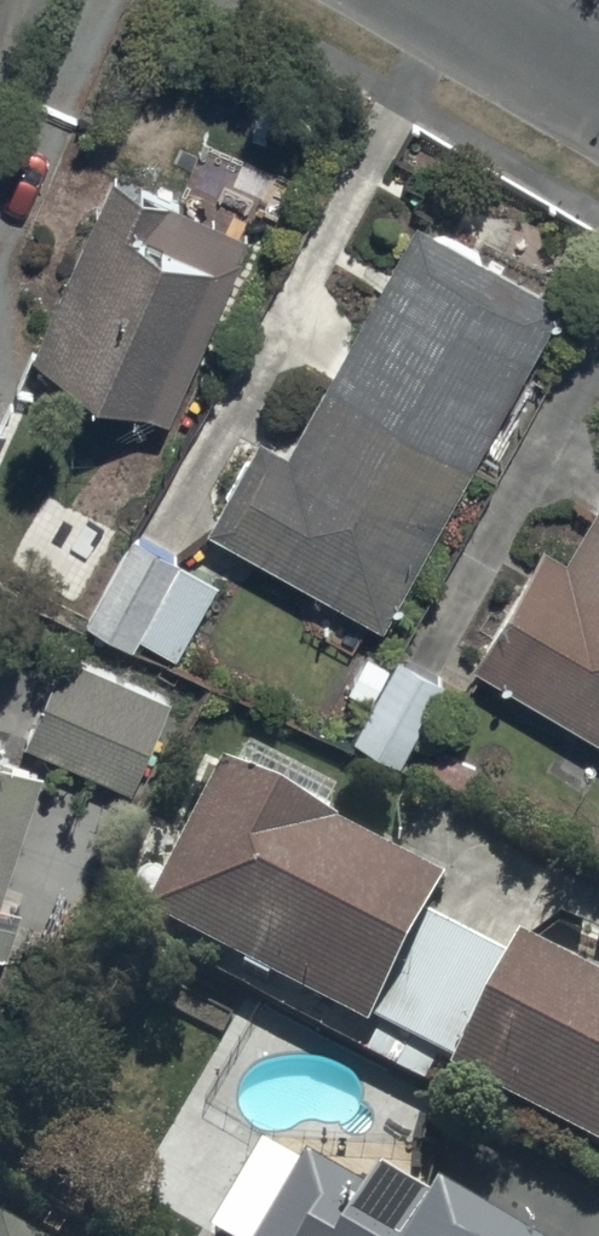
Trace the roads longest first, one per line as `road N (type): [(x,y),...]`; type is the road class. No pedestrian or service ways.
road 1 (residential): [(598,78),(463,0)]

